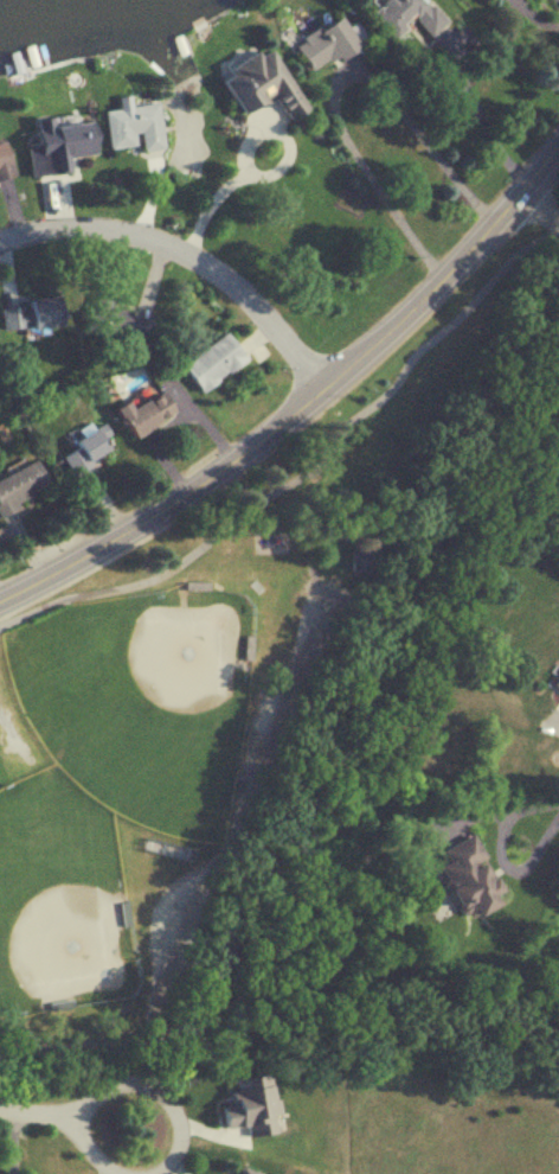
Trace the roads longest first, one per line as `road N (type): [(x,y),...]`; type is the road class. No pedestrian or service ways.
road 1 (tertiary): [(0,599),(156,513),(327,385),(436,289),(558,145)]
road 2 (residential): [(0,240),(96,223),(163,242),(248,288),(327,385)]
road 3 (residential): [(150,1173),(166,1169),(181,1136),(161,1090),(111,1086),(72,1115)]

